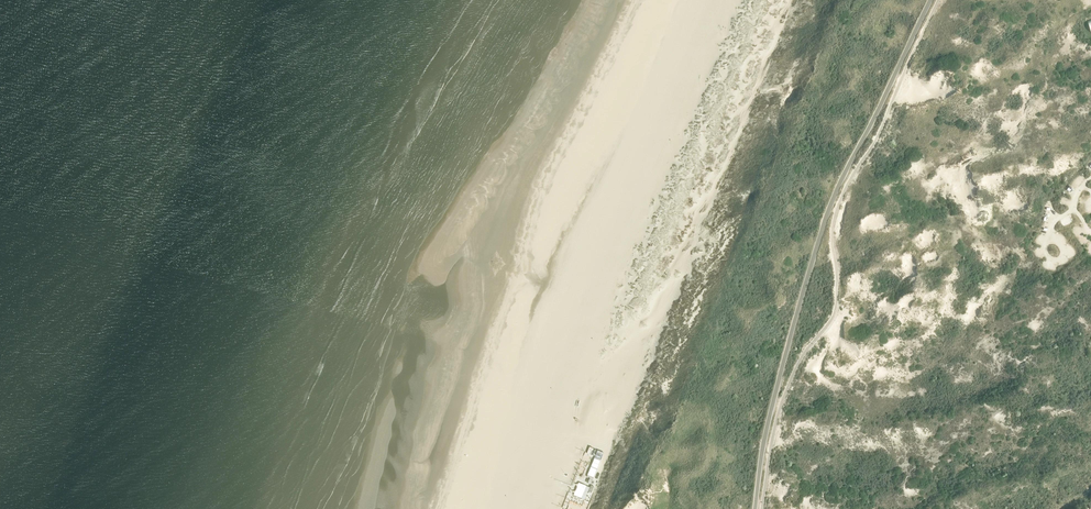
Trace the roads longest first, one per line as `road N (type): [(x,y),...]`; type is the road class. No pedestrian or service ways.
road 1 (unclassified): [(755,508),(767,425),(825,221),(930,0)]

